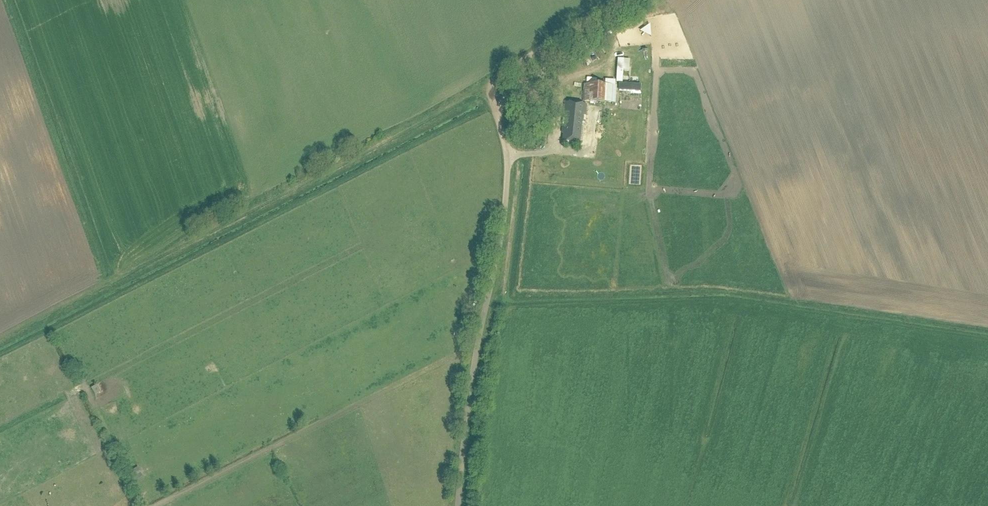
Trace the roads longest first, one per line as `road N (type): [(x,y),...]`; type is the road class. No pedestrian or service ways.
road 1 (track): [(487,92),(0,337)]
road 2 (unclassified): [(459,505),(473,377),(506,218),(506,146)]
road 3 (track): [(621,0),(497,77),(487,92)]

